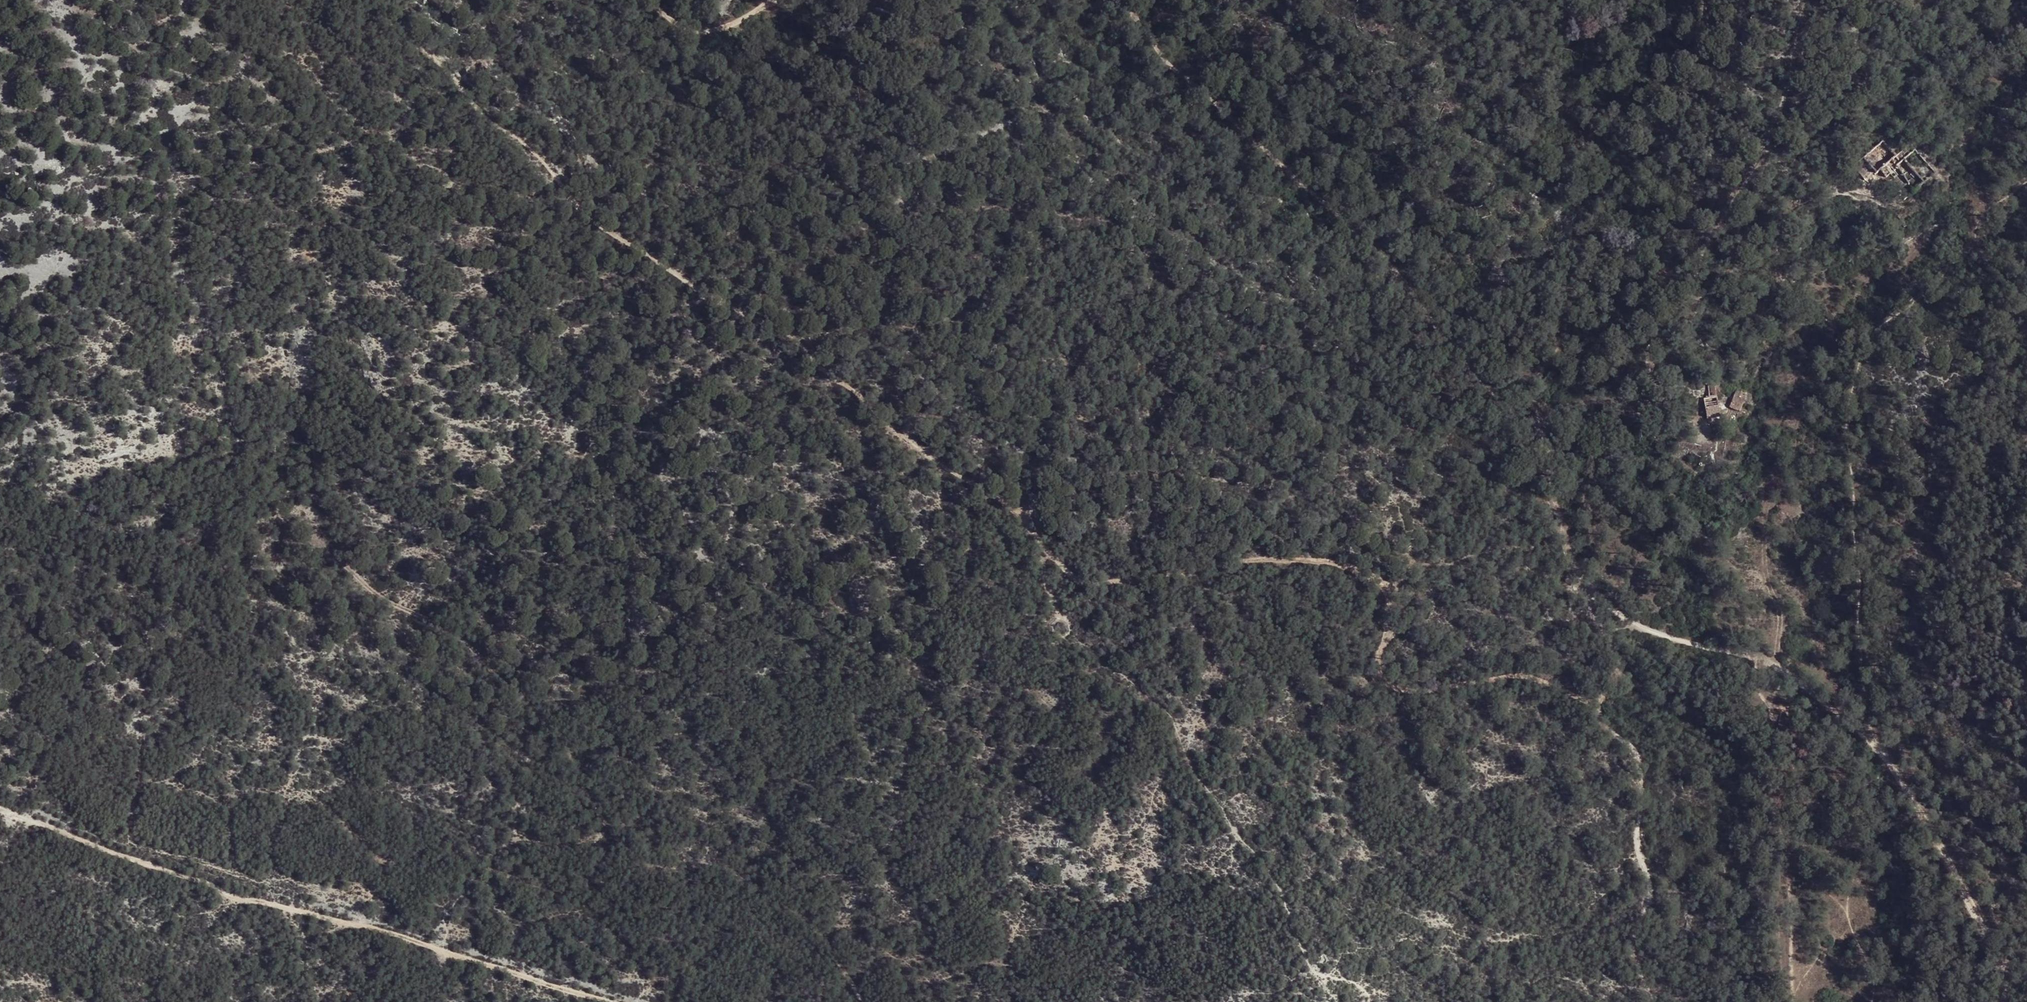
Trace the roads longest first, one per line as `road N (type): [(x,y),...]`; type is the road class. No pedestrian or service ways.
road 1 (track): [(1528,420),(1574,562),(1615,612),(1676,641),(1756,659),(1890,762),(1985,929),(1998,976),(1993,1001)]
road 2 (track): [(606,1001),(97,850),(0,811)]
road 3 (track): [(1528,420),(1446,343),(1352,224),(1123,0)]

